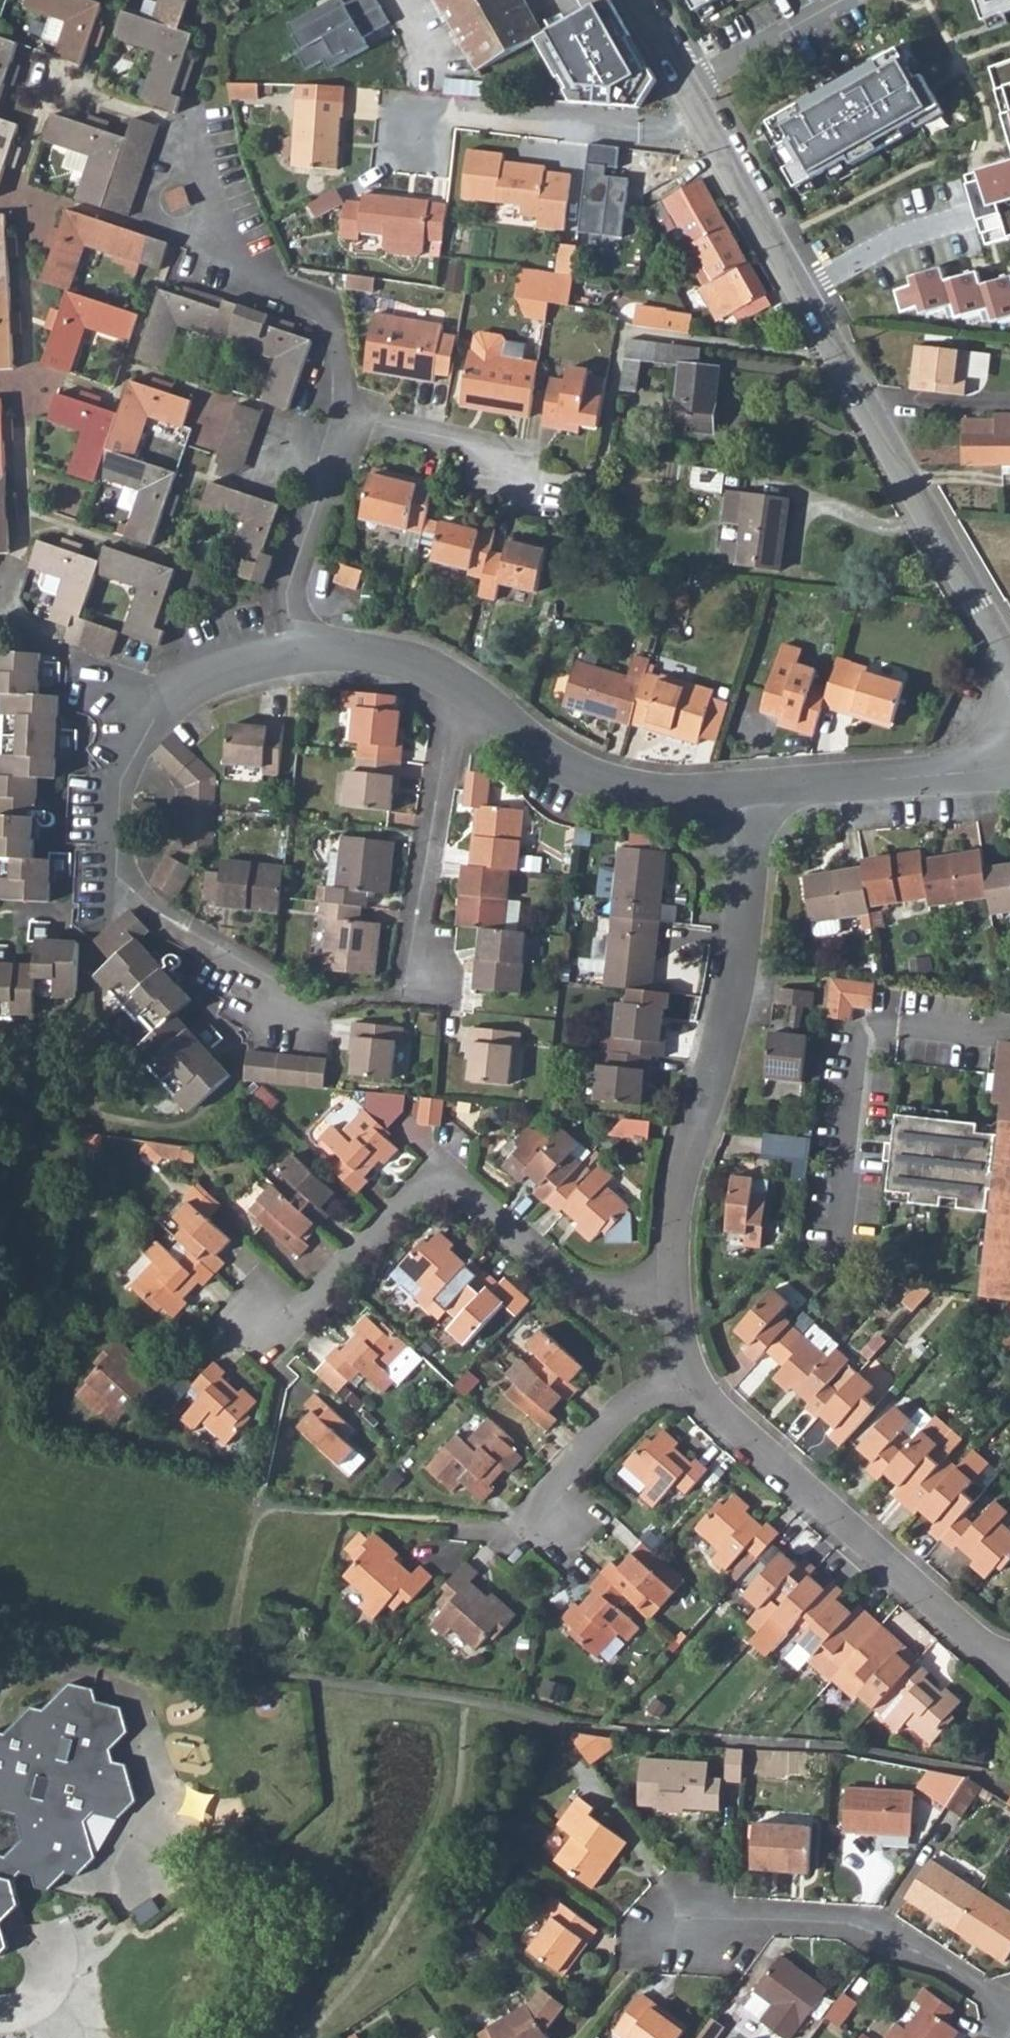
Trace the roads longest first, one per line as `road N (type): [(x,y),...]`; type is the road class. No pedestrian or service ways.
road 1 (tertiary): [(711,127),(1009,658)]
road 2 (residential): [(297,655),(228,670),(151,702),(153,719),(120,781),(116,875),(169,923),(257,971),(283,1015)]
road 3 (residential): [(675,1276),(601,1285),(570,1275),(452,1188),(424,1192),(280,1340),(251,1309)]
road 4 (residential): [(675,1276),(683,1182),(737,996),(746,924),(745,787)]
road 5 (residential): [(1009,1665),(801,1485),(702,1389),(686,1358)]
road 6 (residential): [(1009,2011),(882,1928),(701,1917),(648,1928)]
road 7 (residential): [(1009,1034),(885,1027),(862,1037),(838,1248)]
road 8 (residential): [(711,127),(679,135),(398,107),(395,145)]
road 9 (residential): [(332,410),(335,319),(286,289),(217,224),(201,184),(196,128)]
road 10 (residential): [(745,787),(639,787),(589,774),(526,741),(463,689)]
road 11 (residential): [(405,987),(452,705),(463,689)]
road 12 (residential): [(1009,763),(745,787)]
road 13 (residential): [(297,655),(286,594),(320,491),(332,410)]
road 14 (residential): [(686,1358),(518,1532)]
road 15 (residential): [(332,410),(492,449),(487,469),(517,475)]
road 16 (residential): [(688,85),(839,0)]
road 17 (residential): [(463,689),(408,663),(360,653),(297,655)]

